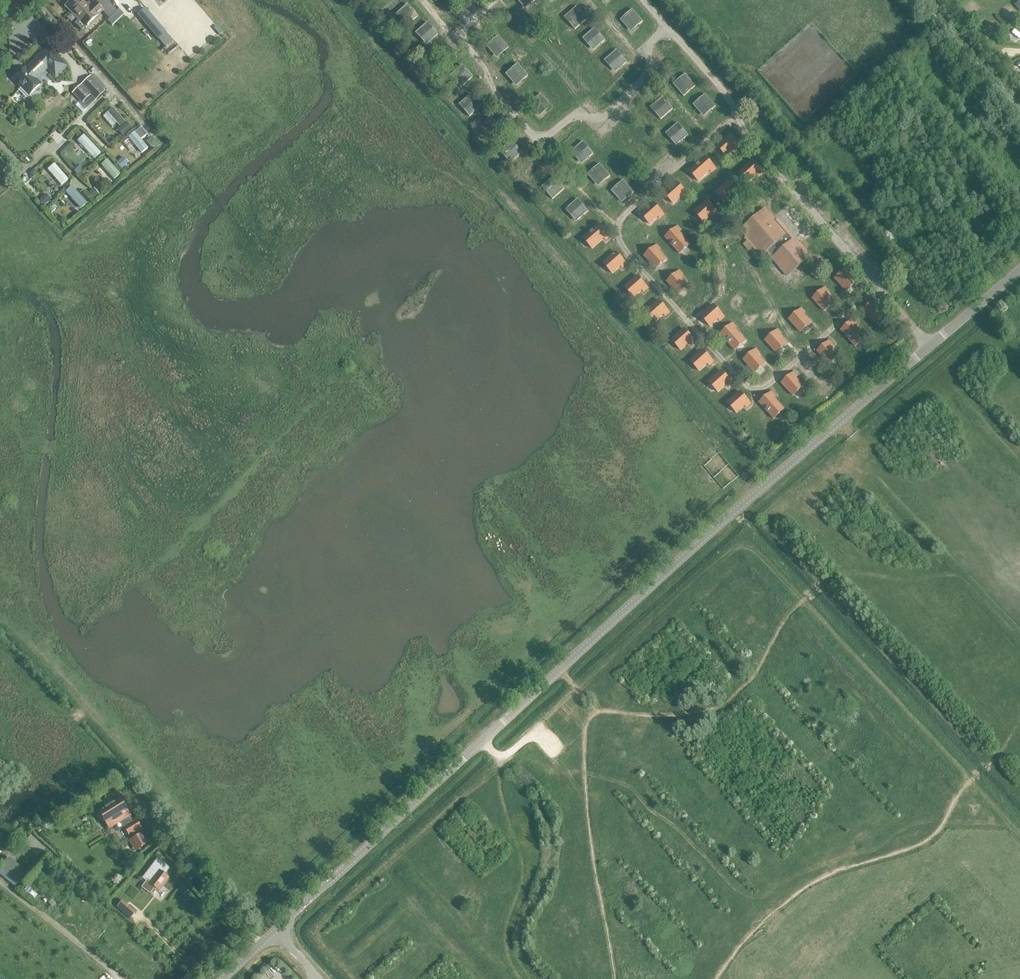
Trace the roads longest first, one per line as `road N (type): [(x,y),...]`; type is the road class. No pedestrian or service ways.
road 1 (unclassified): [(274,930),(760,490),(1019,271)]
road 2 (track): [(961,791),(763,898),(745,894),(613,775),(506,764),(506,755),(318,928),(317,937),(354,978)]
road 3 (track): [(737,116),(617,227),(620,241),(752,389),(766,387),(880,288),(743,134)]
road 4 (track): [(540,138),(581,110),(609,109),(650,70),(649,45),(667,21)]
road 5 (track): [(540,138),(489,84),(489,71),(463,39),(498,0)]
road 6 (track): [(743,134),(732,92),(649,0)]
road 7 (track): [(1019,109),(925,0)]

